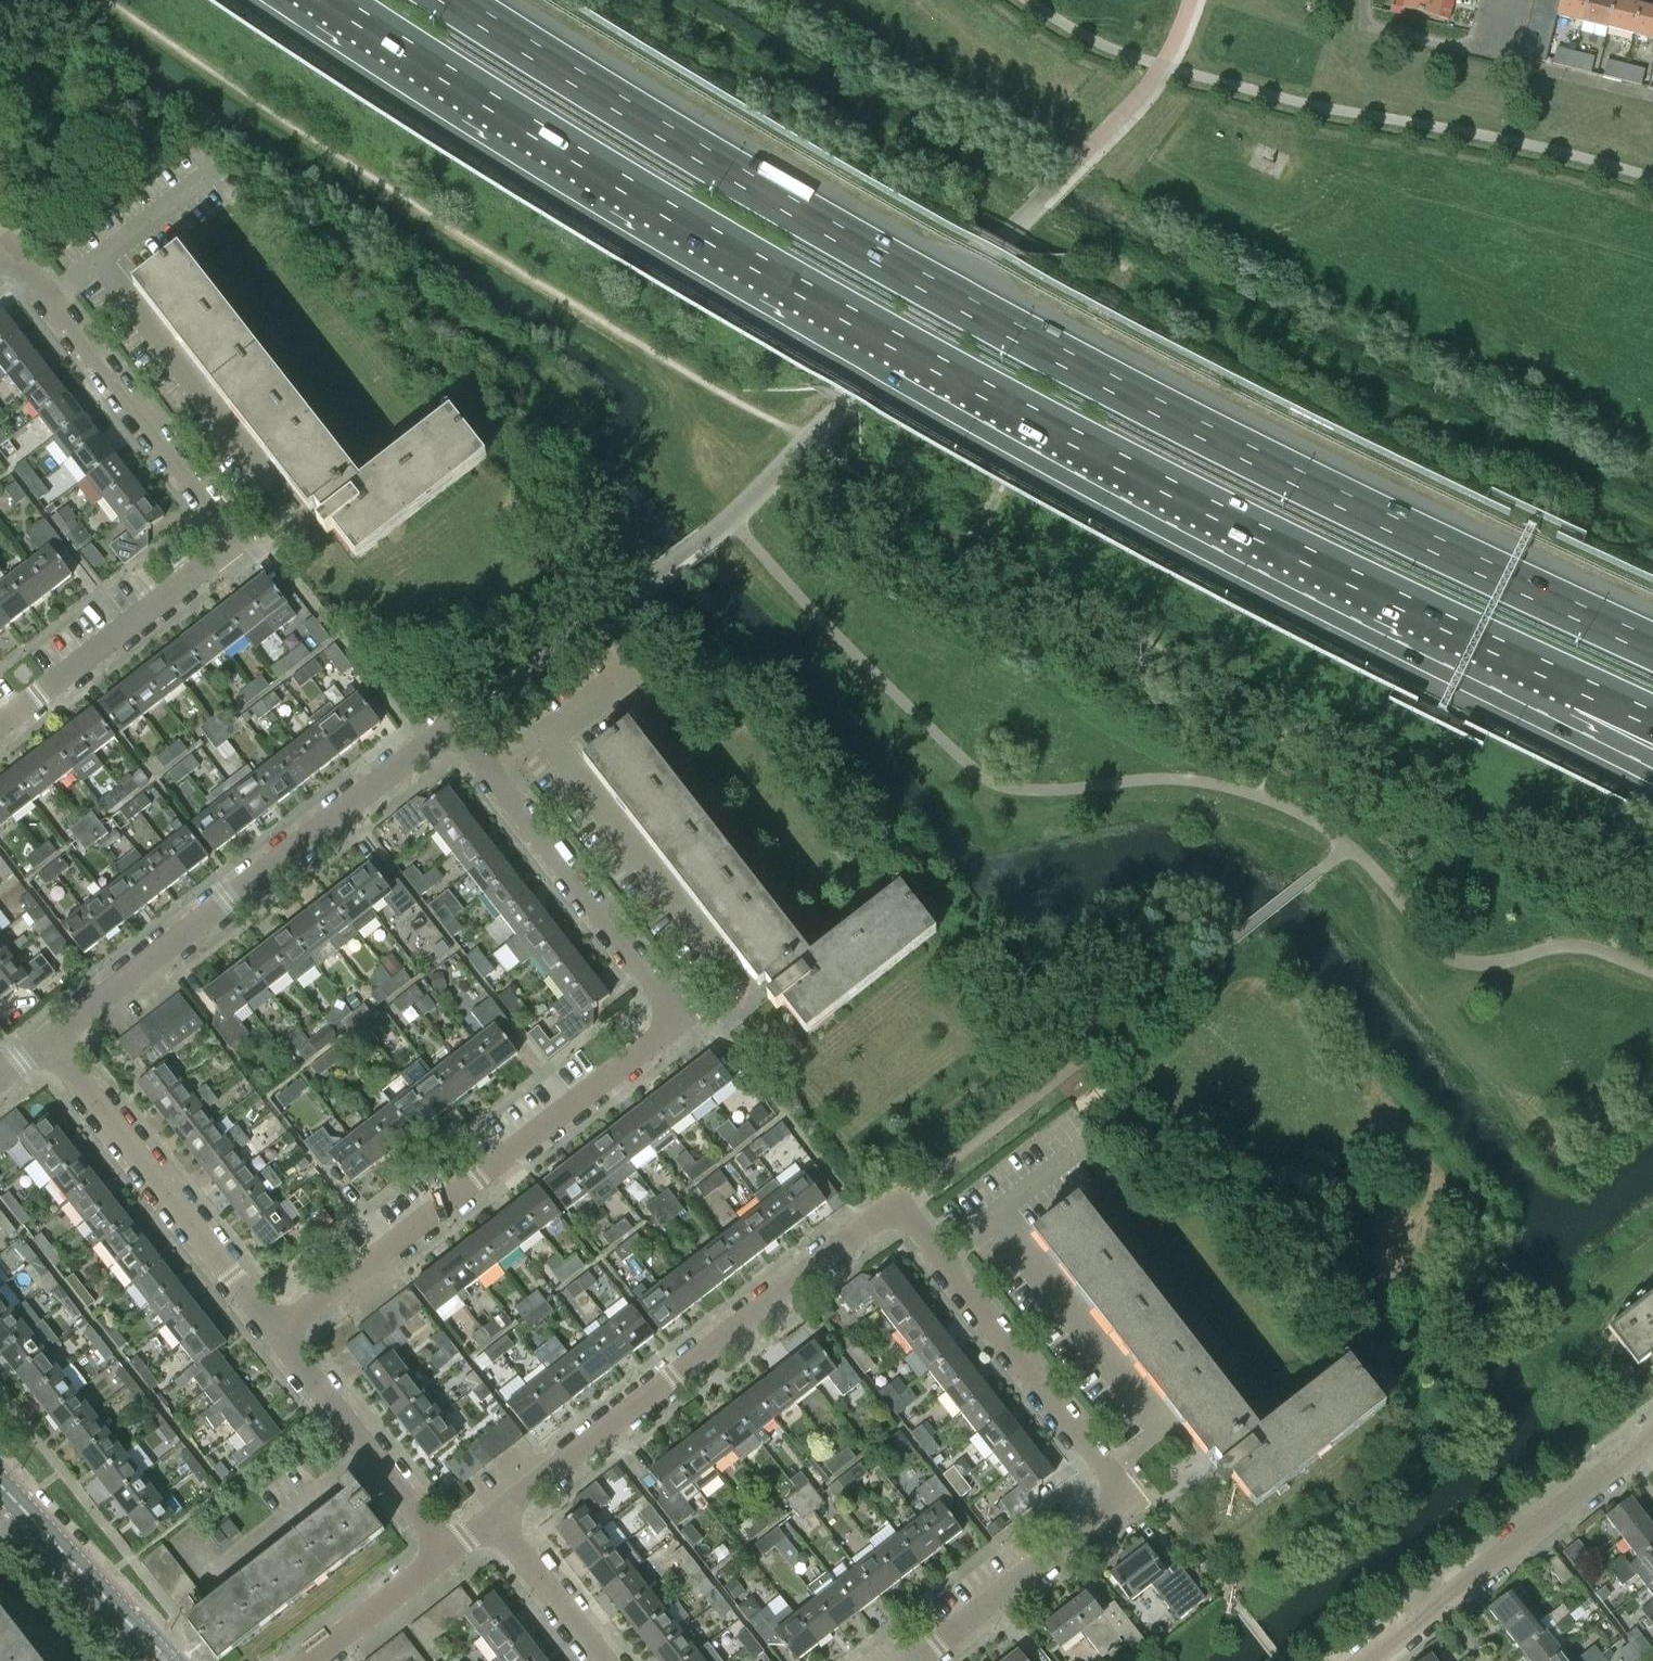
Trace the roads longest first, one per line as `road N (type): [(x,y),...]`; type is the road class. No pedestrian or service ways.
road 1 (motorway): [(334,0),(915,354),(1583,691)]
road 2 (motorway): [(1652,648),(1250,456),(960,305),(453,0)]
road 3 (residential): [(274,1330),(674,1013),(671,989),(480,755),(452,738)]
road 4 (residential): [(0,727),(206,568),(218,539),(211,511),(49,304),(16,267),(0,264)]
road 5 (residential): [(917,1660),(1115,1496),(1110,1473),(899,1195)]
road 6 (residential): [(488,1517),(899,1195)]
road 7 (residential): [(45,1041),(452,738)]
road 8 (residential): [(274,1330),(45,1041)]
road 9 (residential): [(1372,1660),(1652,1438)]
road 10 (residential): [(445,1549),(274,1330)]
road 11 (tertiary): [(165,1660),(0,1485)]
road 12 (residential): [(603,1660),(488,1517)]
road 13 (residential): [(304,1660),(445,1549)]

